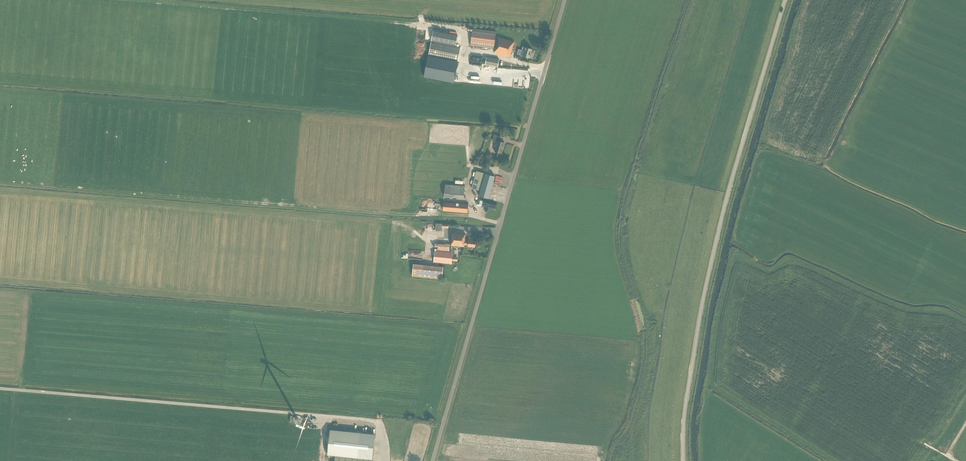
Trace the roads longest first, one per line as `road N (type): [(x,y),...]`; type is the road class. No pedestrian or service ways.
road 1 (unclassified): [(433,460),(565,0)]
road 2 (unclassified): [(684,460),(713,254),(785,0)]

